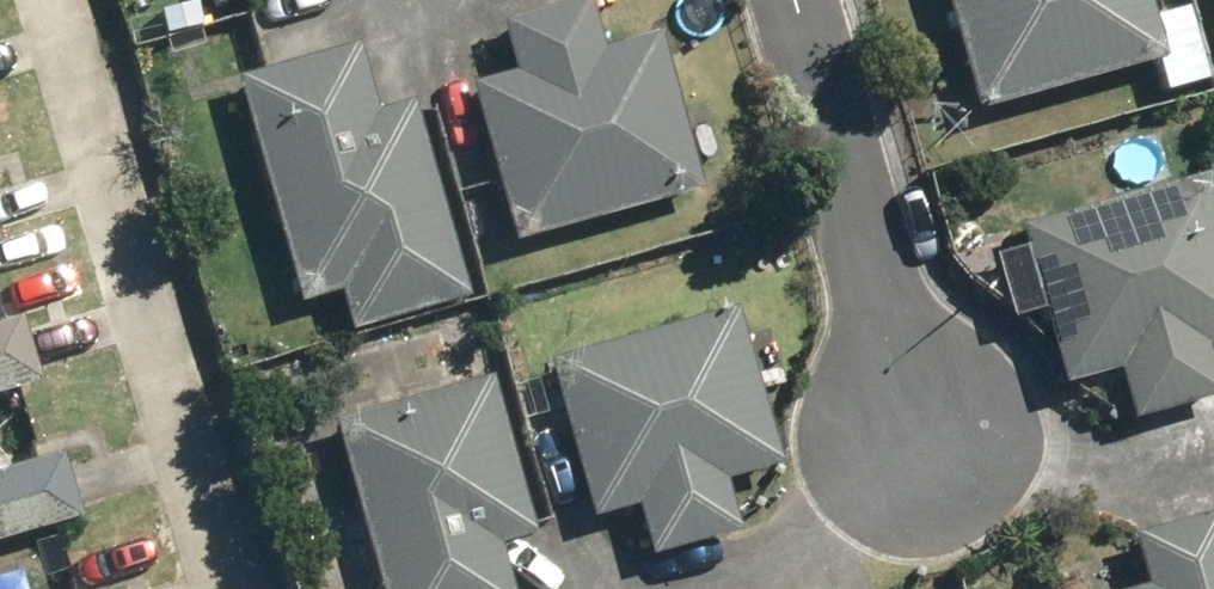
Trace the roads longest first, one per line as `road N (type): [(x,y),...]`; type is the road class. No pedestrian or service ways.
road 1 (residential): [(231,588),(52,0)]
road 2 (residential): [(939,473),(801,0)]

